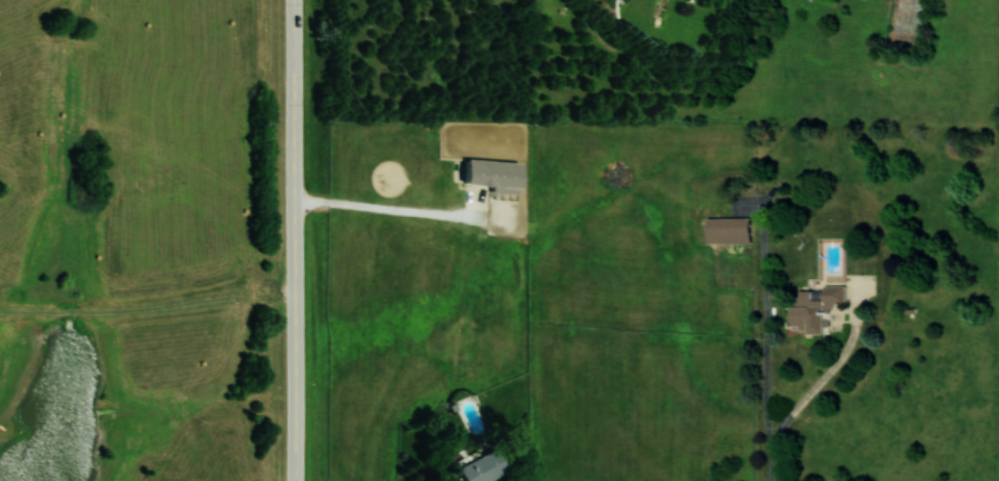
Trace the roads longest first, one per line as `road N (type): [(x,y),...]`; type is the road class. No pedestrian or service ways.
road 1 (tertiary): [(295,0),(296,480)]

